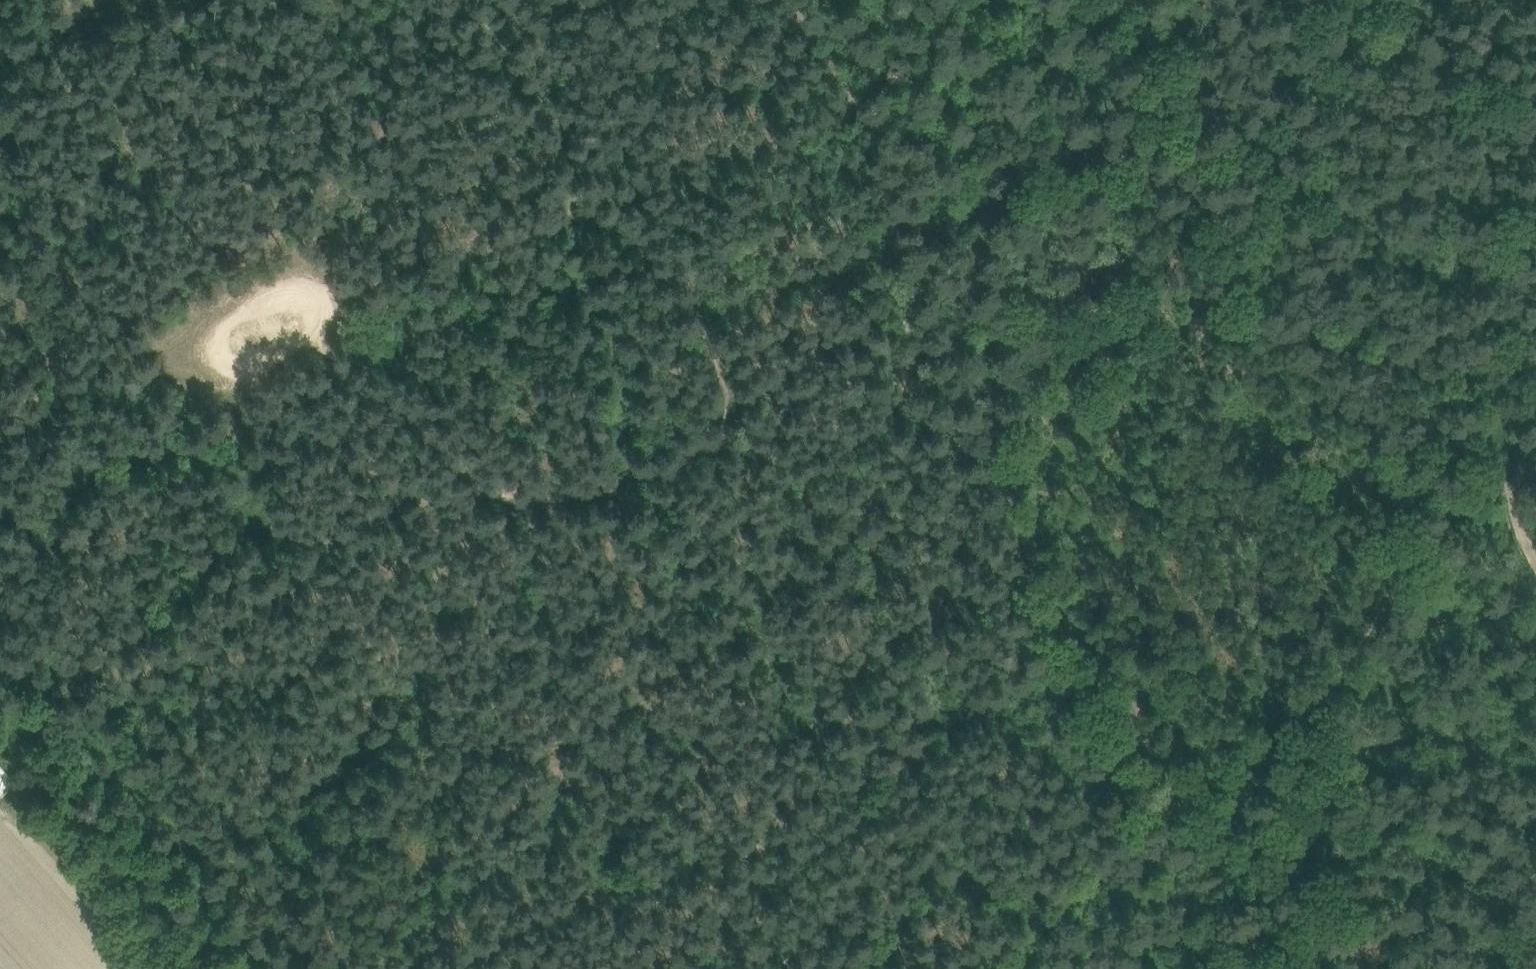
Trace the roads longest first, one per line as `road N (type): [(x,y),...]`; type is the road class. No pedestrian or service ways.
road 1 (track): [(0,521),(38,518),(71,474),(99,455),(139,445),(176,447),(193,460),(238,460),(254,374),(310,353),(329,353),(416,420),(475,481),(518,502),(592,497),(725,436),(740,401),(714,355),(635,225),(471,0)]
road 2 (track): [(1535,559),(1504,493),(1507,445),(1535,401)]
road 3 (track): [(116,0),(0,64)]

